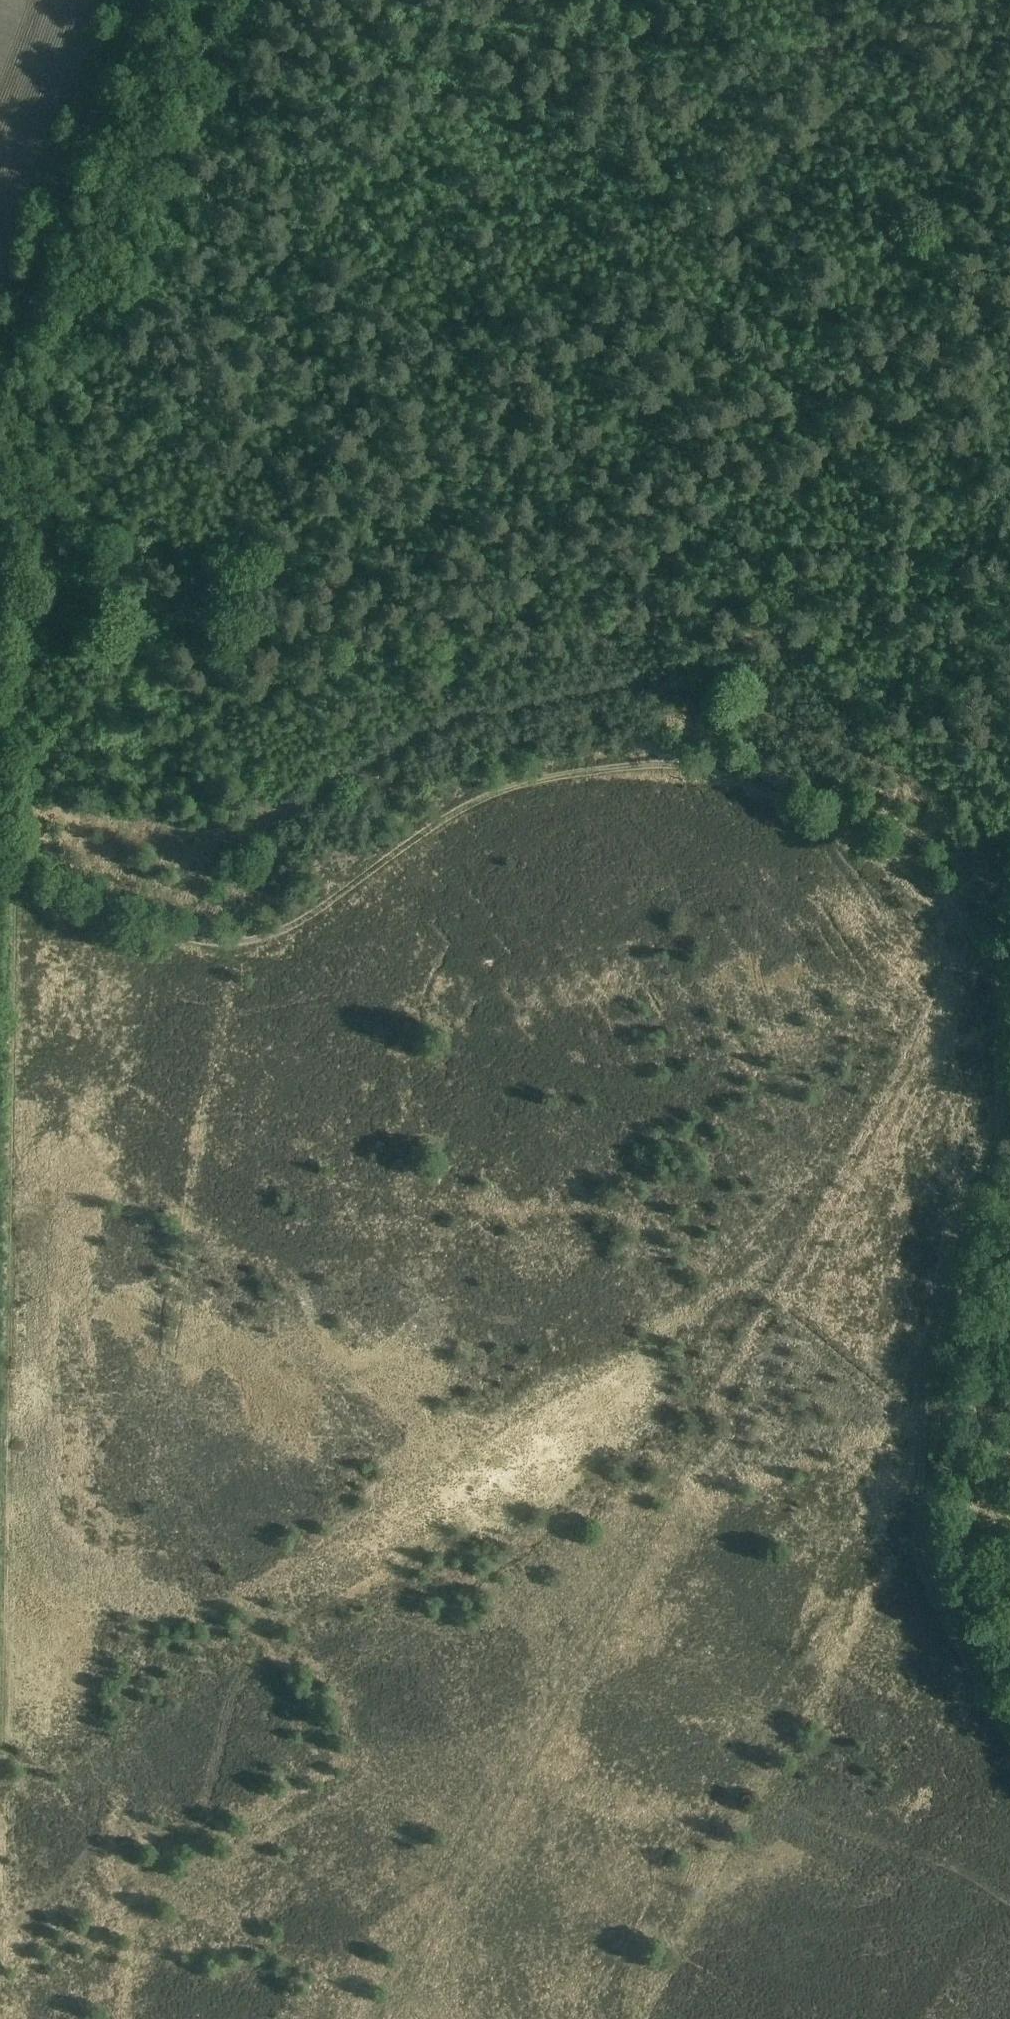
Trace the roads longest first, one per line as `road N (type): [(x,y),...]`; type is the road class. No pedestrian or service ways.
road 1 (track): [(1009,1706),(938,1572),(927,1512),(929,1405),(954,1279),(982,1214),(1004,1129),(1006,980),(979,930),(921,877),(853,827),(768,788),(697,766),(645,763),(565,768),(495,787),(434,820),(326,907),(289,929),(246,941),(199,942),(144,928),(0,870)]
road 2 (track): [(0,354),(131,0)]

